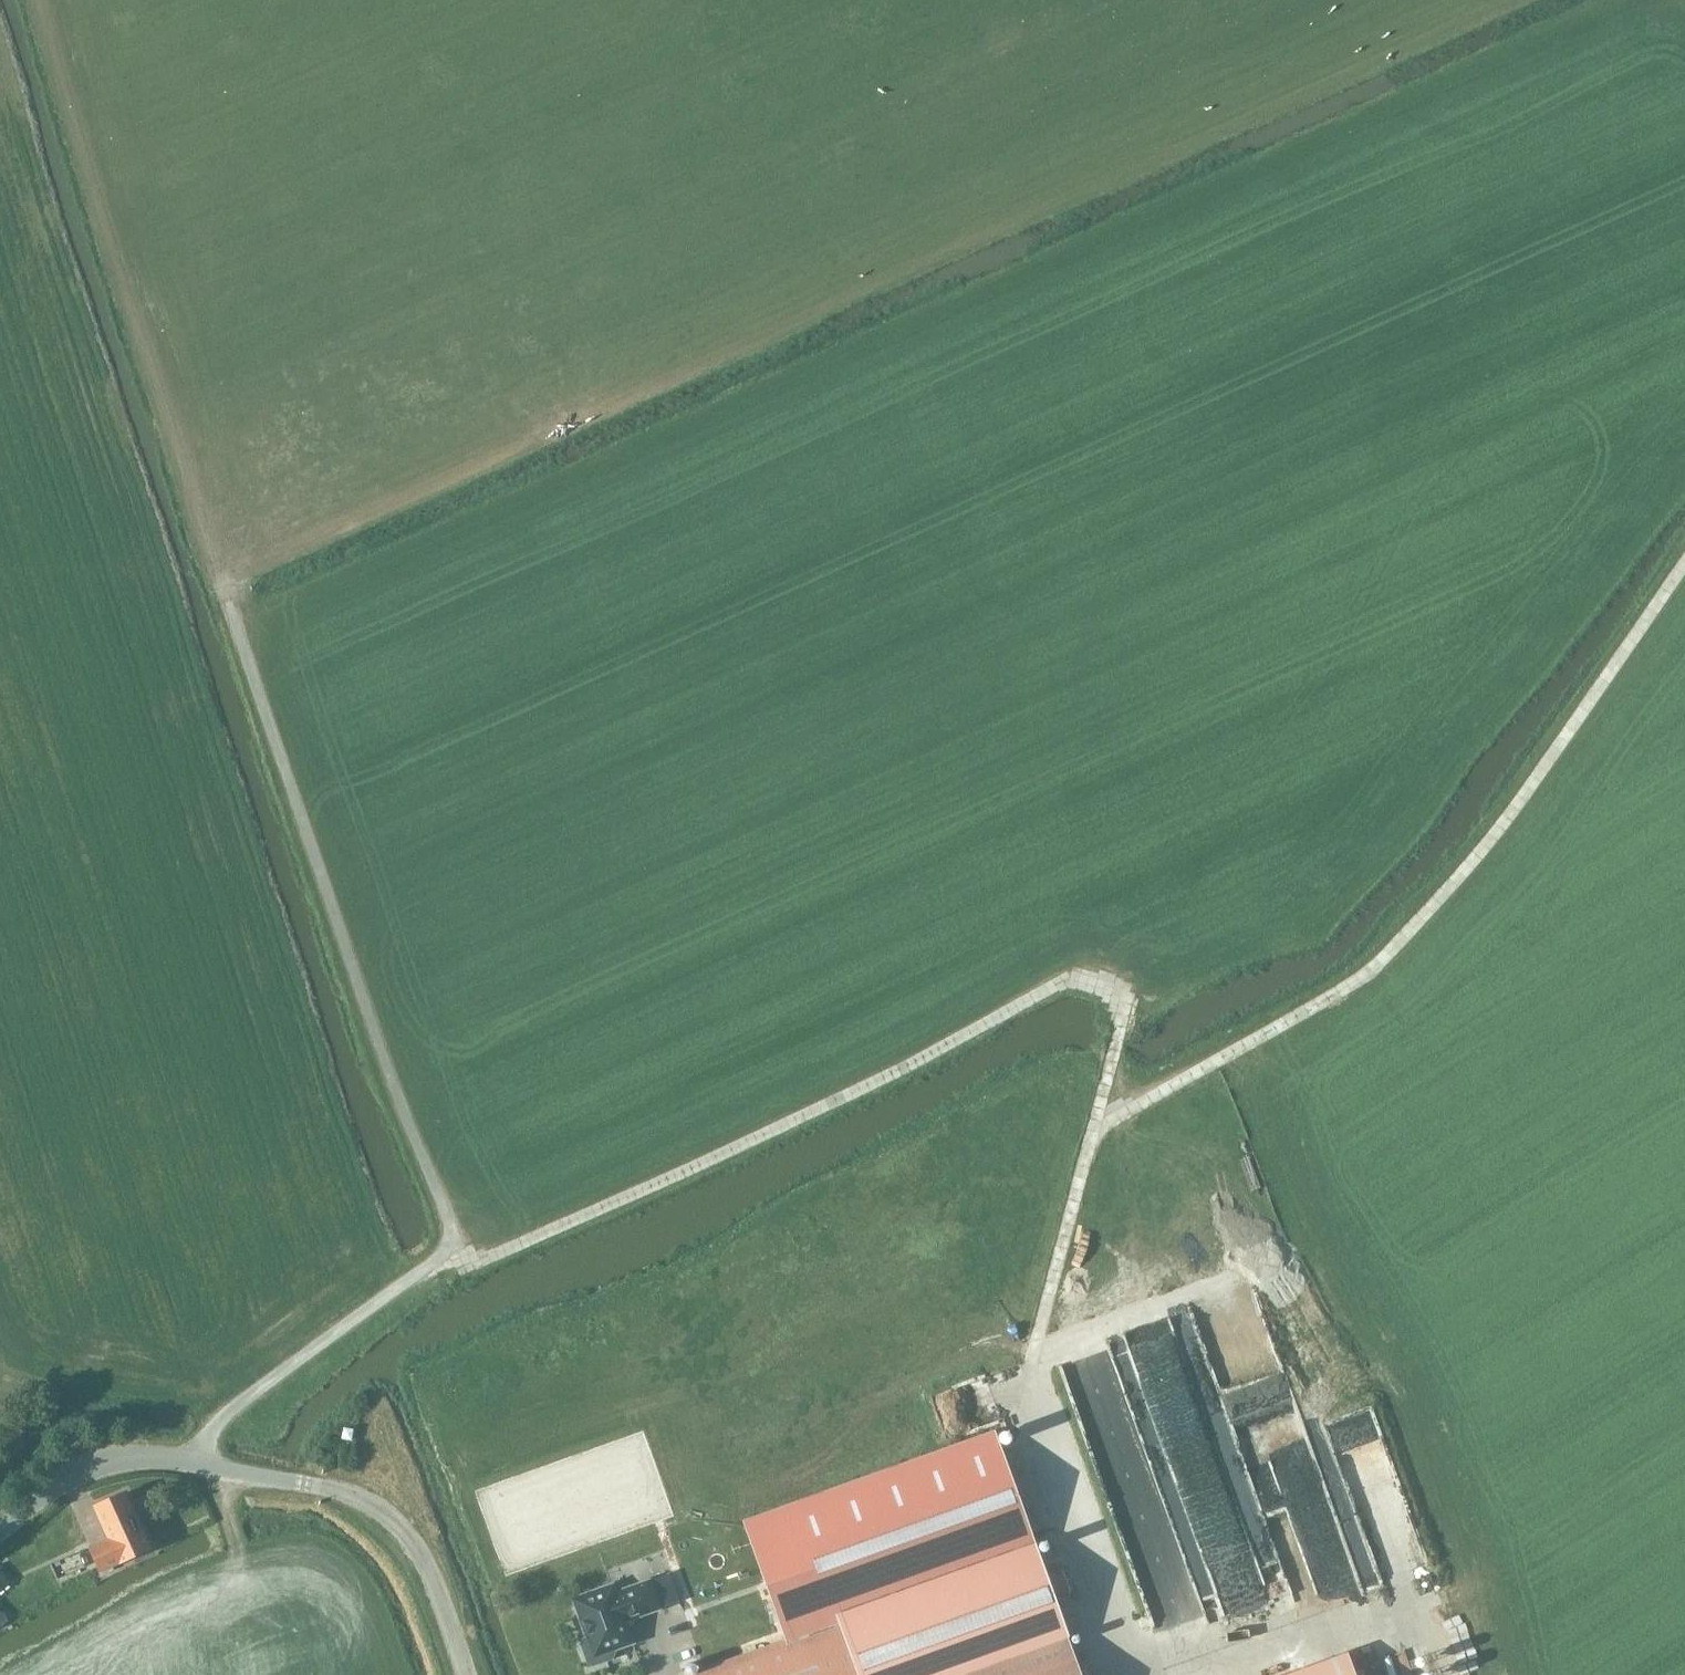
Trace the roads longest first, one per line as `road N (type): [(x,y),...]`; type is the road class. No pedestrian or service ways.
road 1 (unclassified): [(0,1531),(60,1481),(138,1457),(322,1486)]
road 2 (unclassified): [(465,1674),(410,1538),(364,1499),(322,1486)]

